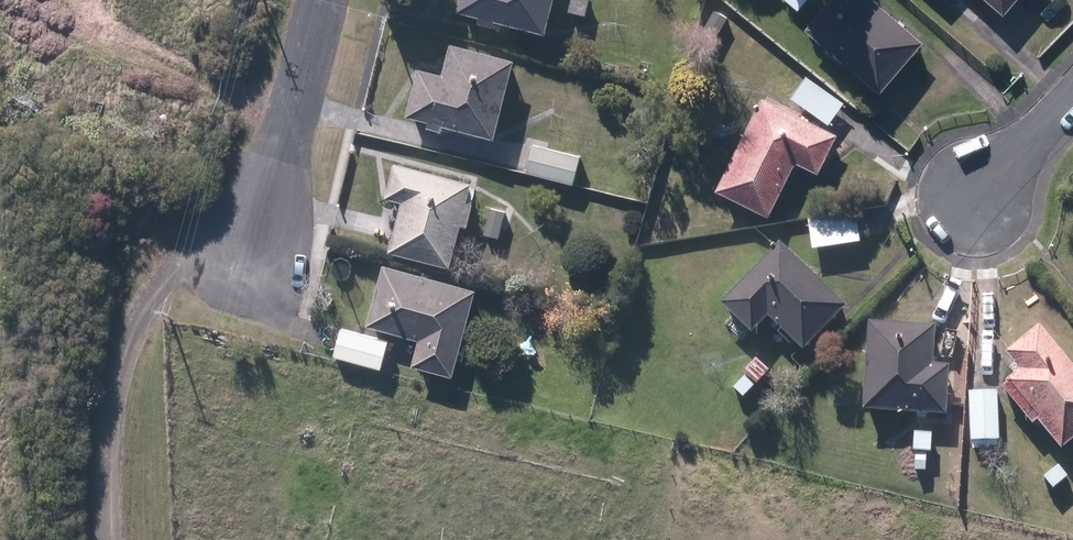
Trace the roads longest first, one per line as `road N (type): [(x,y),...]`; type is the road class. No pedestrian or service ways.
road 1 (residential): [(242,279),(316,0)]
road 2 (residential): [(1072,98),(967,210)]

